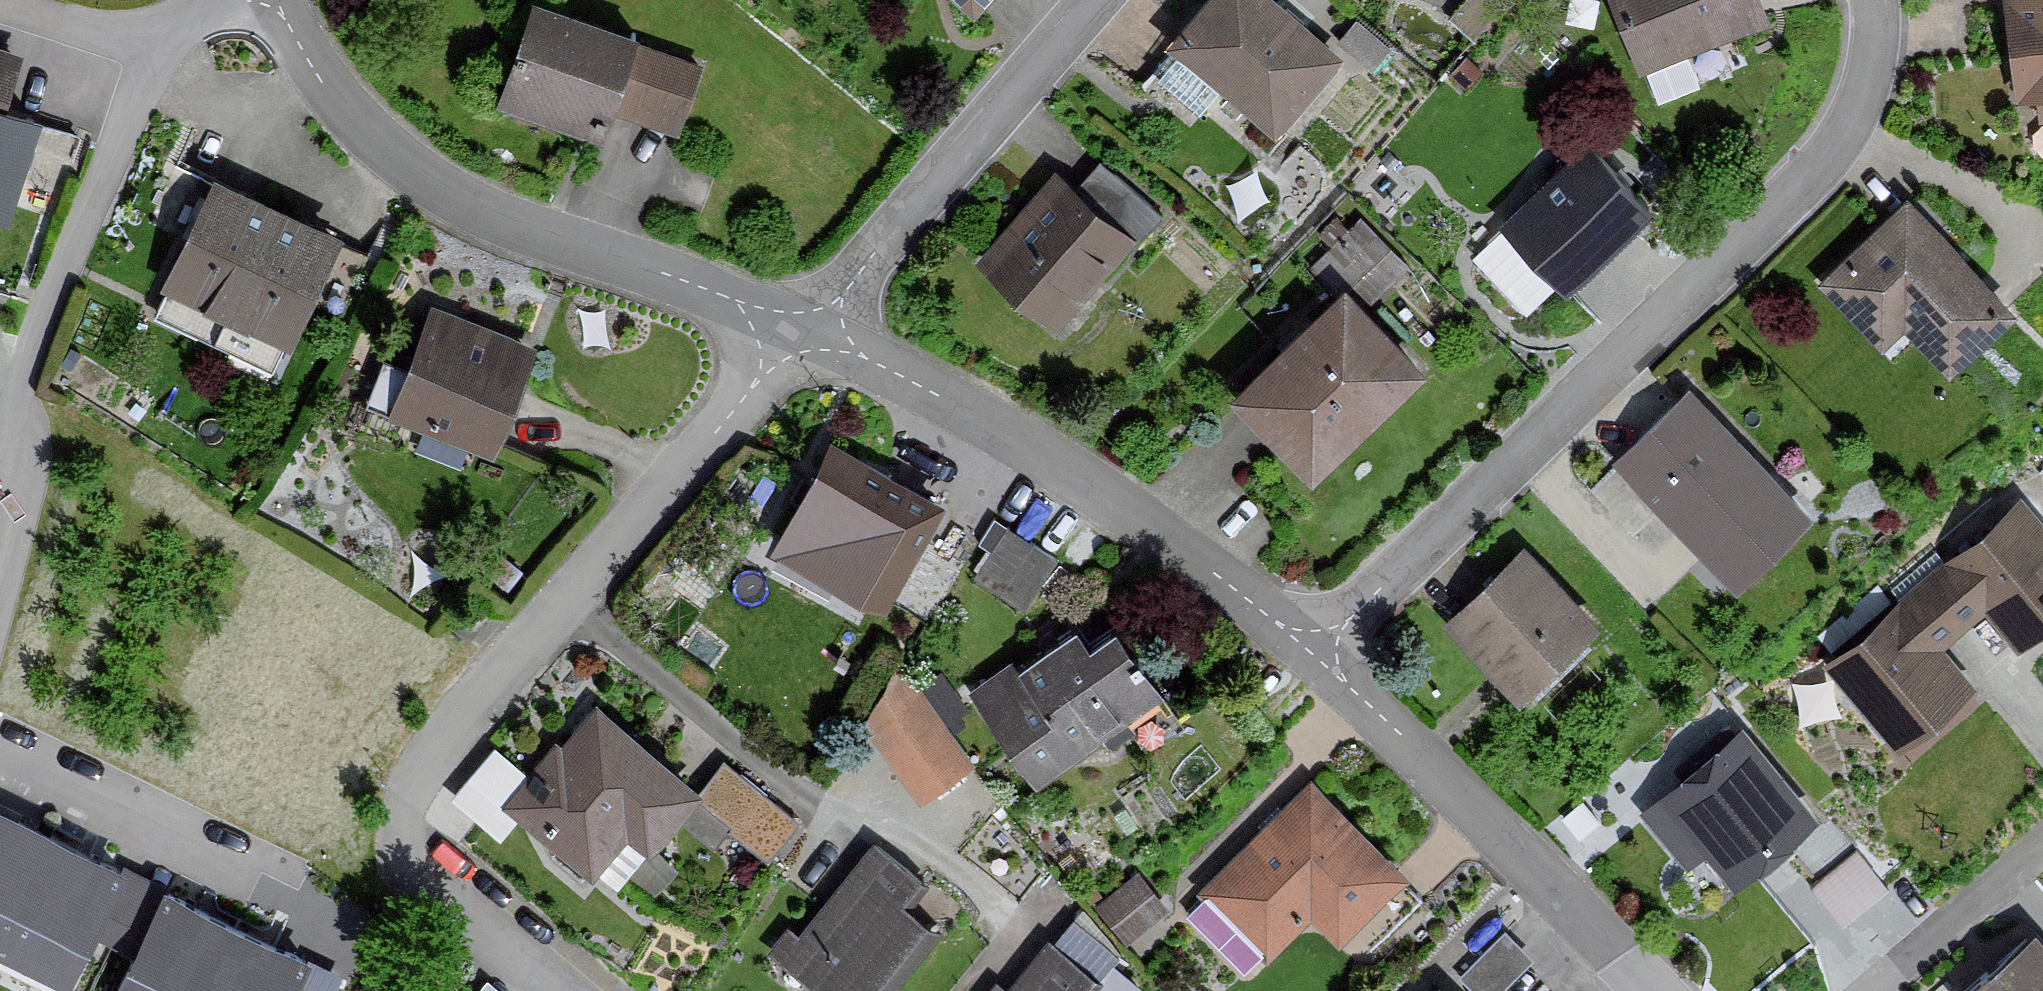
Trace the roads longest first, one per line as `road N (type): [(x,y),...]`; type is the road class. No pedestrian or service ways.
road 1 (residential): [(1322,663),(1843,145),(1869,73),(1871,0)]
road 2 (residential): [(273,0),(342,117),(437,194),(605,270),(807,337)]
road 3 (residential): [(807,337),(967,405),(1286,623),(1322,663)]
road 4 (residential): [(568,990),(418,874),(407,822),(427,769),(574,602)]
road 5 (residential): [(1322,663),(1652,990)]
road 6 (residential): [(145,69),(36,338),(0,495)]
road 7 (residential): [(1078,0),(807,337)]
road 8 (residential): [(0,665),(349,822)]
road 9 (residential): [(574,602),(807,337)]
road 10 (residential): [(836,812),(574,602)]
road 11 (residential): [(2042,834),(1849,990)]
road 12 (residential): [(0,23),(145,69)]

